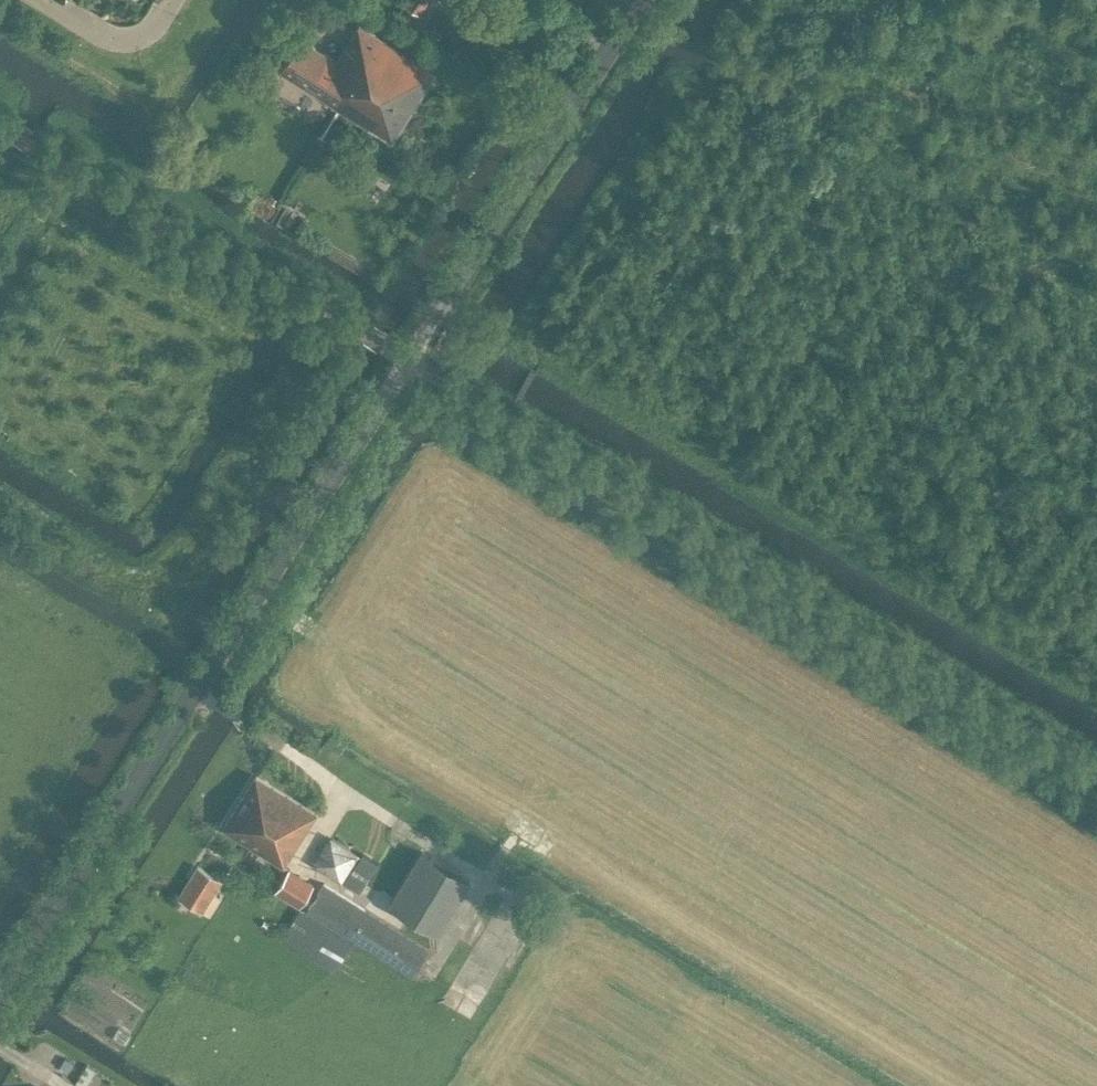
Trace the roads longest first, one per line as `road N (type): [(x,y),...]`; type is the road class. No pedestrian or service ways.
road 1 (unclassified): [(0,997),(649,0)]
road 2 (residential): [(47,0),(107,37),(156,34),(176,0)]

